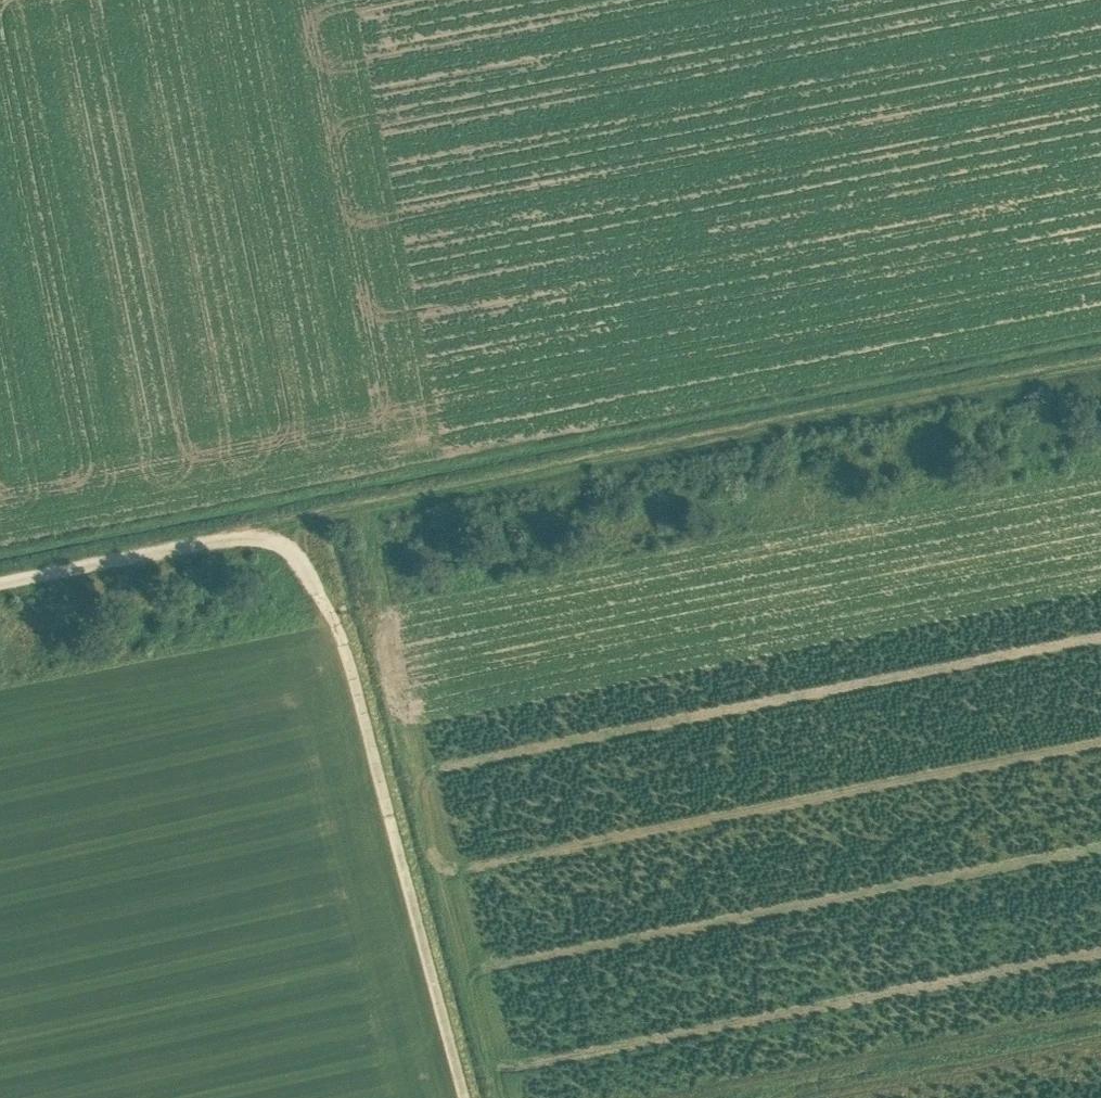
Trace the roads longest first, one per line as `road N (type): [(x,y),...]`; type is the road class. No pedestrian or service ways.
road 1 (track): [(0,578),(1100,362)]

